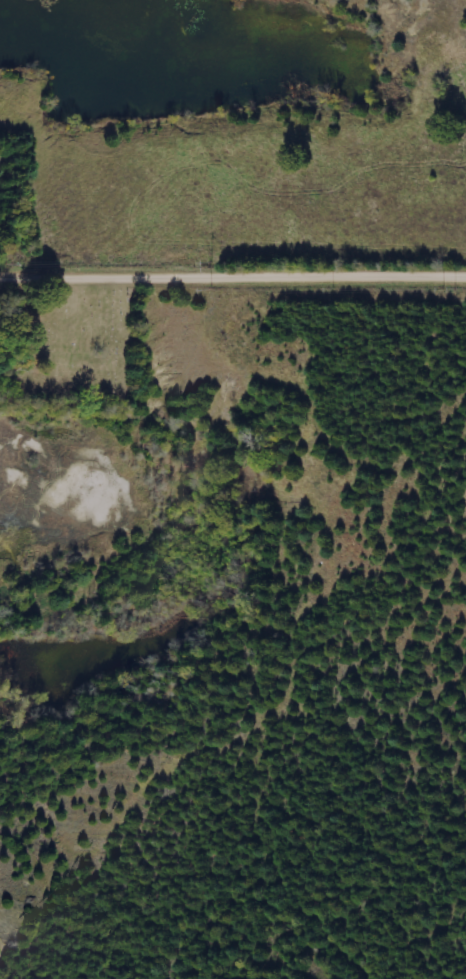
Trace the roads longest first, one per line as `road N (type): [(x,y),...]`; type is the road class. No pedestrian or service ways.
road 1 (residential): [(0,273),(465,275)]

